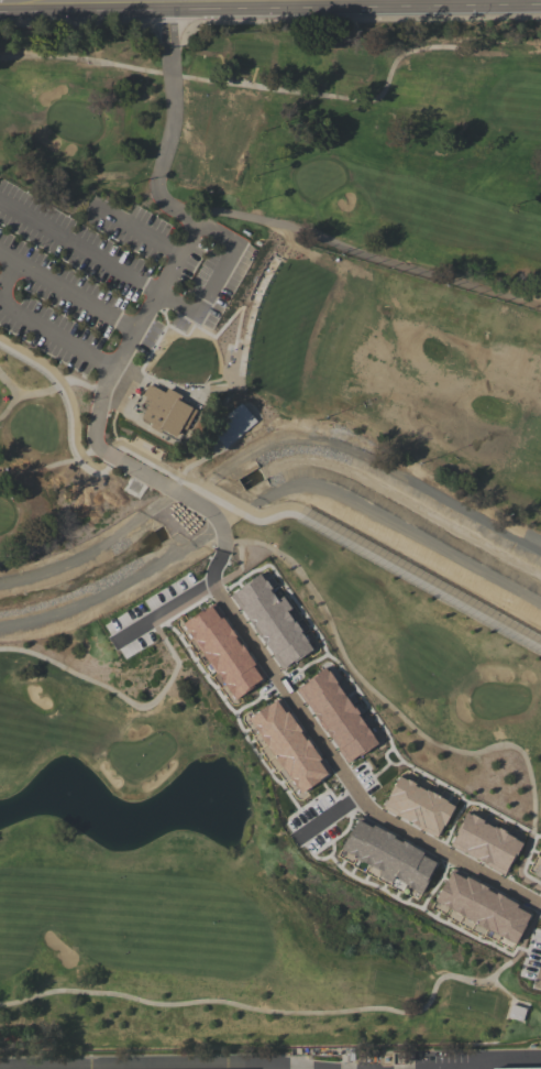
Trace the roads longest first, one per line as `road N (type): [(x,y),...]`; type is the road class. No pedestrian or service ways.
road 1 (residential): [(540,906),(358,801),(211,583)]
road 2 (tertiary): [(10,1),(173,1)]

